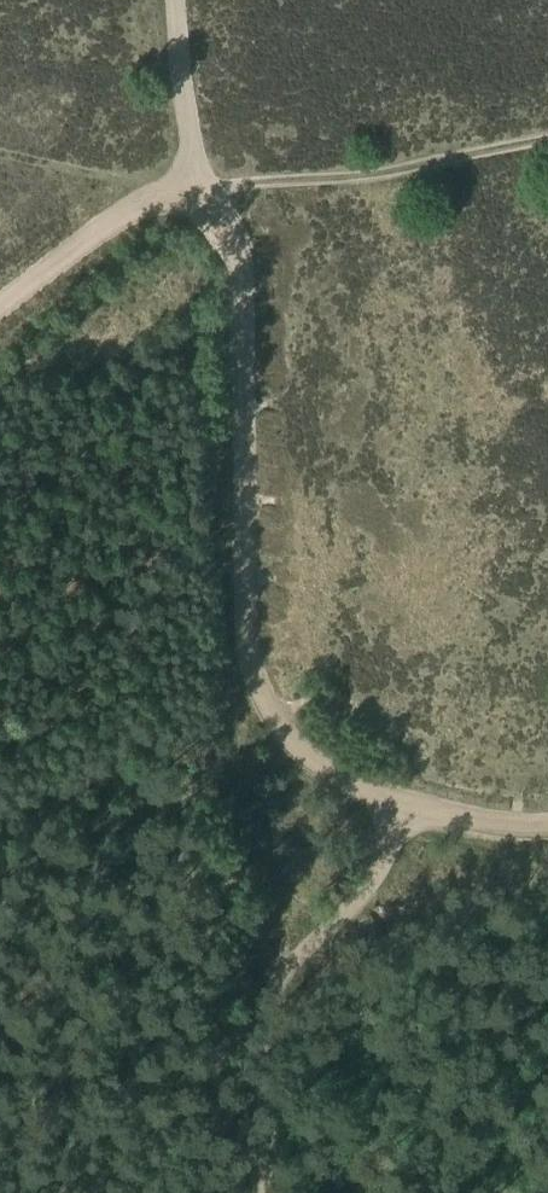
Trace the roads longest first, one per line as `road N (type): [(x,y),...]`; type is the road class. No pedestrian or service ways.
road 1 (track): [(0,311),(145,206),(206,202),(227,223),(239,252),(247,640),(259,689),(311,757),(405,811)]
road 2 (track): [(405,811),(371,888),(279,968),(263,996),(254,1039),(257,1192)]
road 3 (track): [(547,139),(416,165),(241,181),(206,202)]
road 4 (track): [(174,0),(191,165),(206,202)]
road 5 (track): [(405,811),(547,828)]

